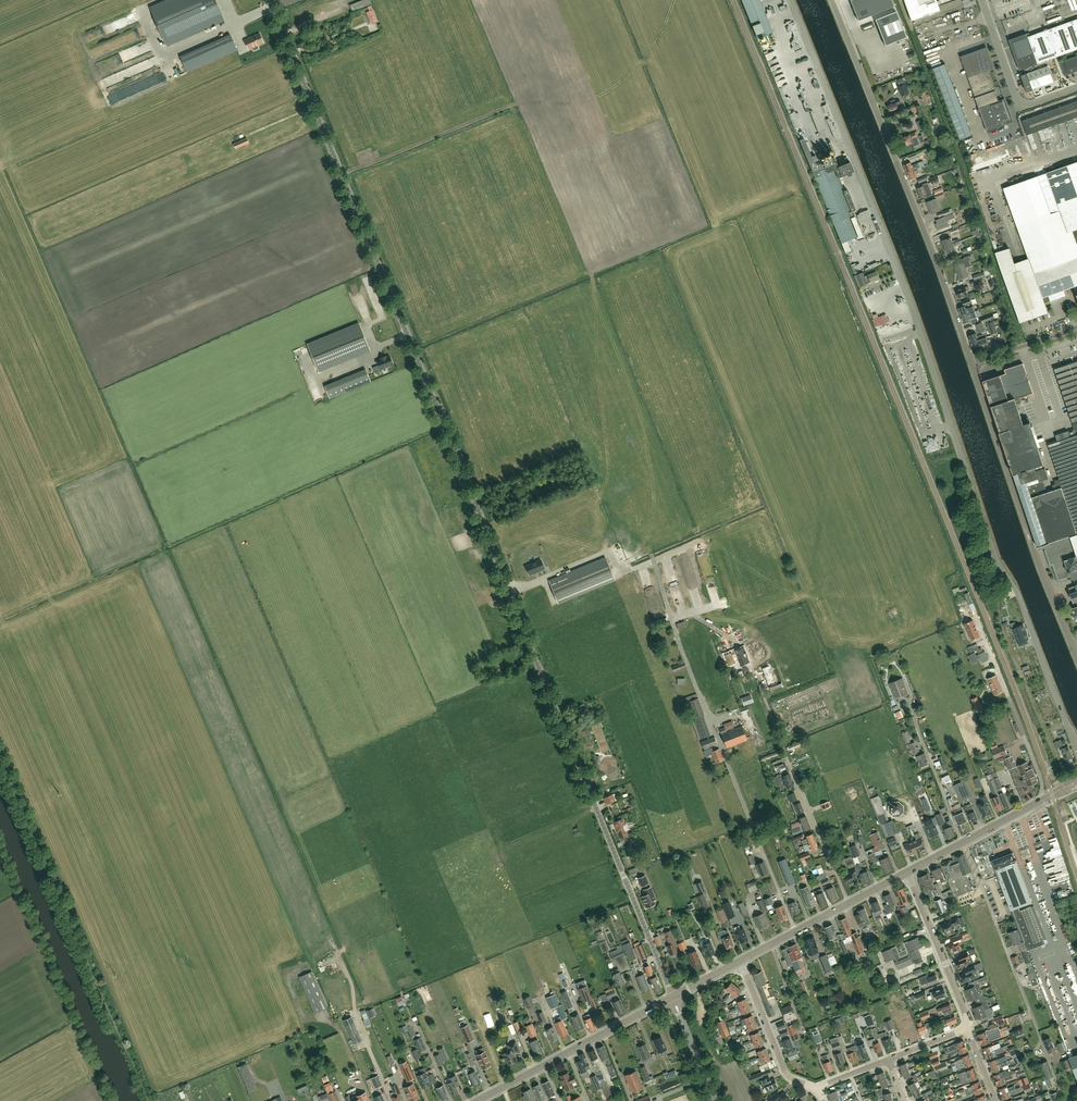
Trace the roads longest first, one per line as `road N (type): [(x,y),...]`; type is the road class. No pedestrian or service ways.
road 1 (unclassified): [(673,998),(270,0)]
road 2 (unclassified): [(1076,750),(1017,593),(991,548),(904,285),(791,0)]
road 3 (residential): [(972,363),(832,0)]
road 4 (track): [(0,755),(149,1100)]
road 5 (residential): [(1076,654),(972,363)]
road 6 (tertiary): [(477,1100),(673,998)]
road 7 (secondary): [(908,872),(1076,780)]
road 8 (secondary): [(741,960),(908,872)]
road 9 (track): [(701,698),(655,561),(619,576)]
road 10 (unclassified): [(1076,88),(1022,103),(982,0)]
road 11 (residential): [(967,1027),(908,872)]
road 12 (residential): [(817,1088),(785,1070),(741,960)]

